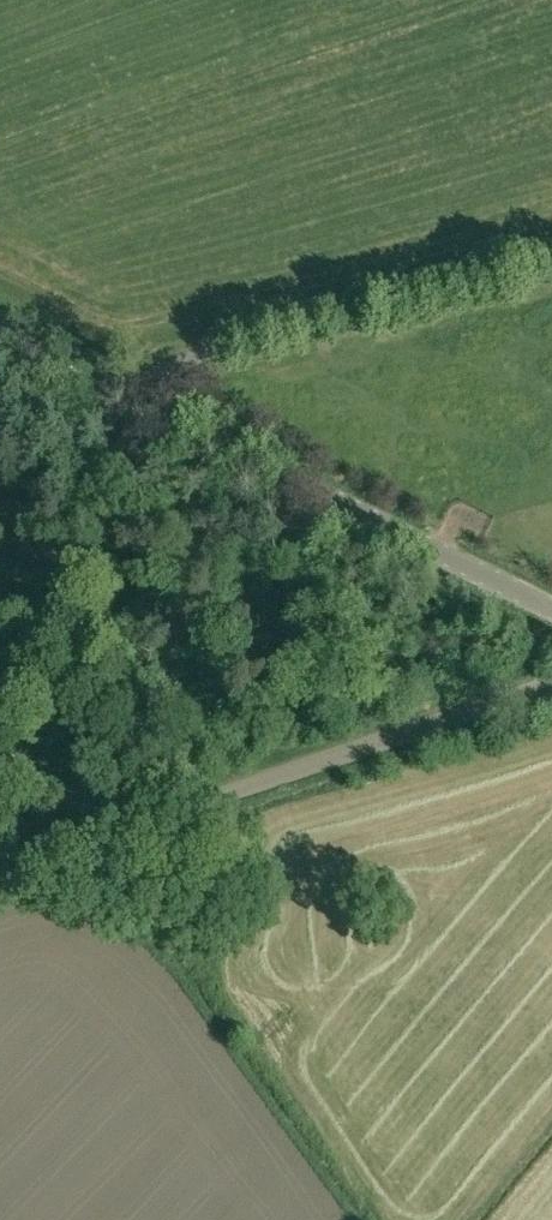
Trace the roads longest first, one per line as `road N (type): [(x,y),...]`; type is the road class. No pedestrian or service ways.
road 1 (unclassified): [(551,617),(0,338)]
road 2 (unclassified): [(0,867),(551,694)]

